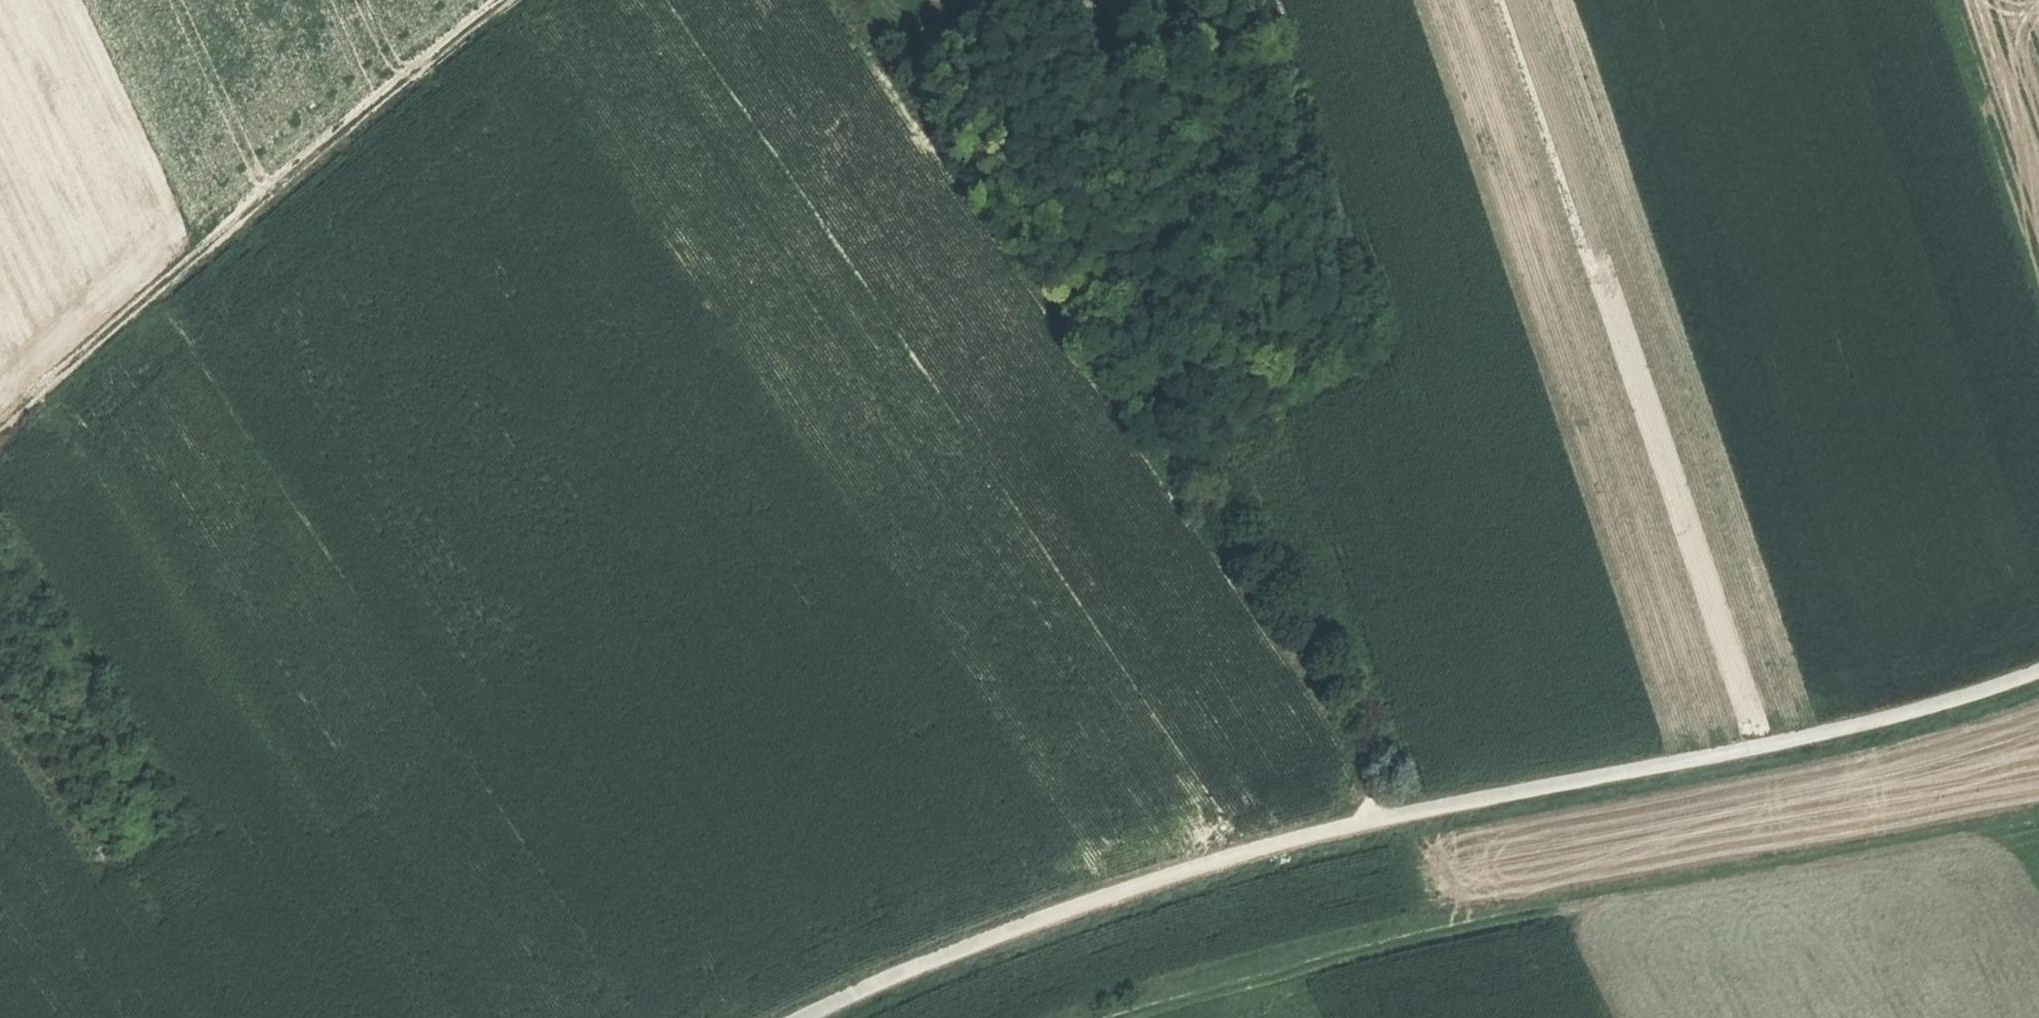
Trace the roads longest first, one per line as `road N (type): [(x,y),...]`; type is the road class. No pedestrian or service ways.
road 1 (track): [(805,1017),(1081,908),(1305,844),(1923,710),(2038,672)]
road 2 (track): [(0,433),(412,75),(510,0)]

